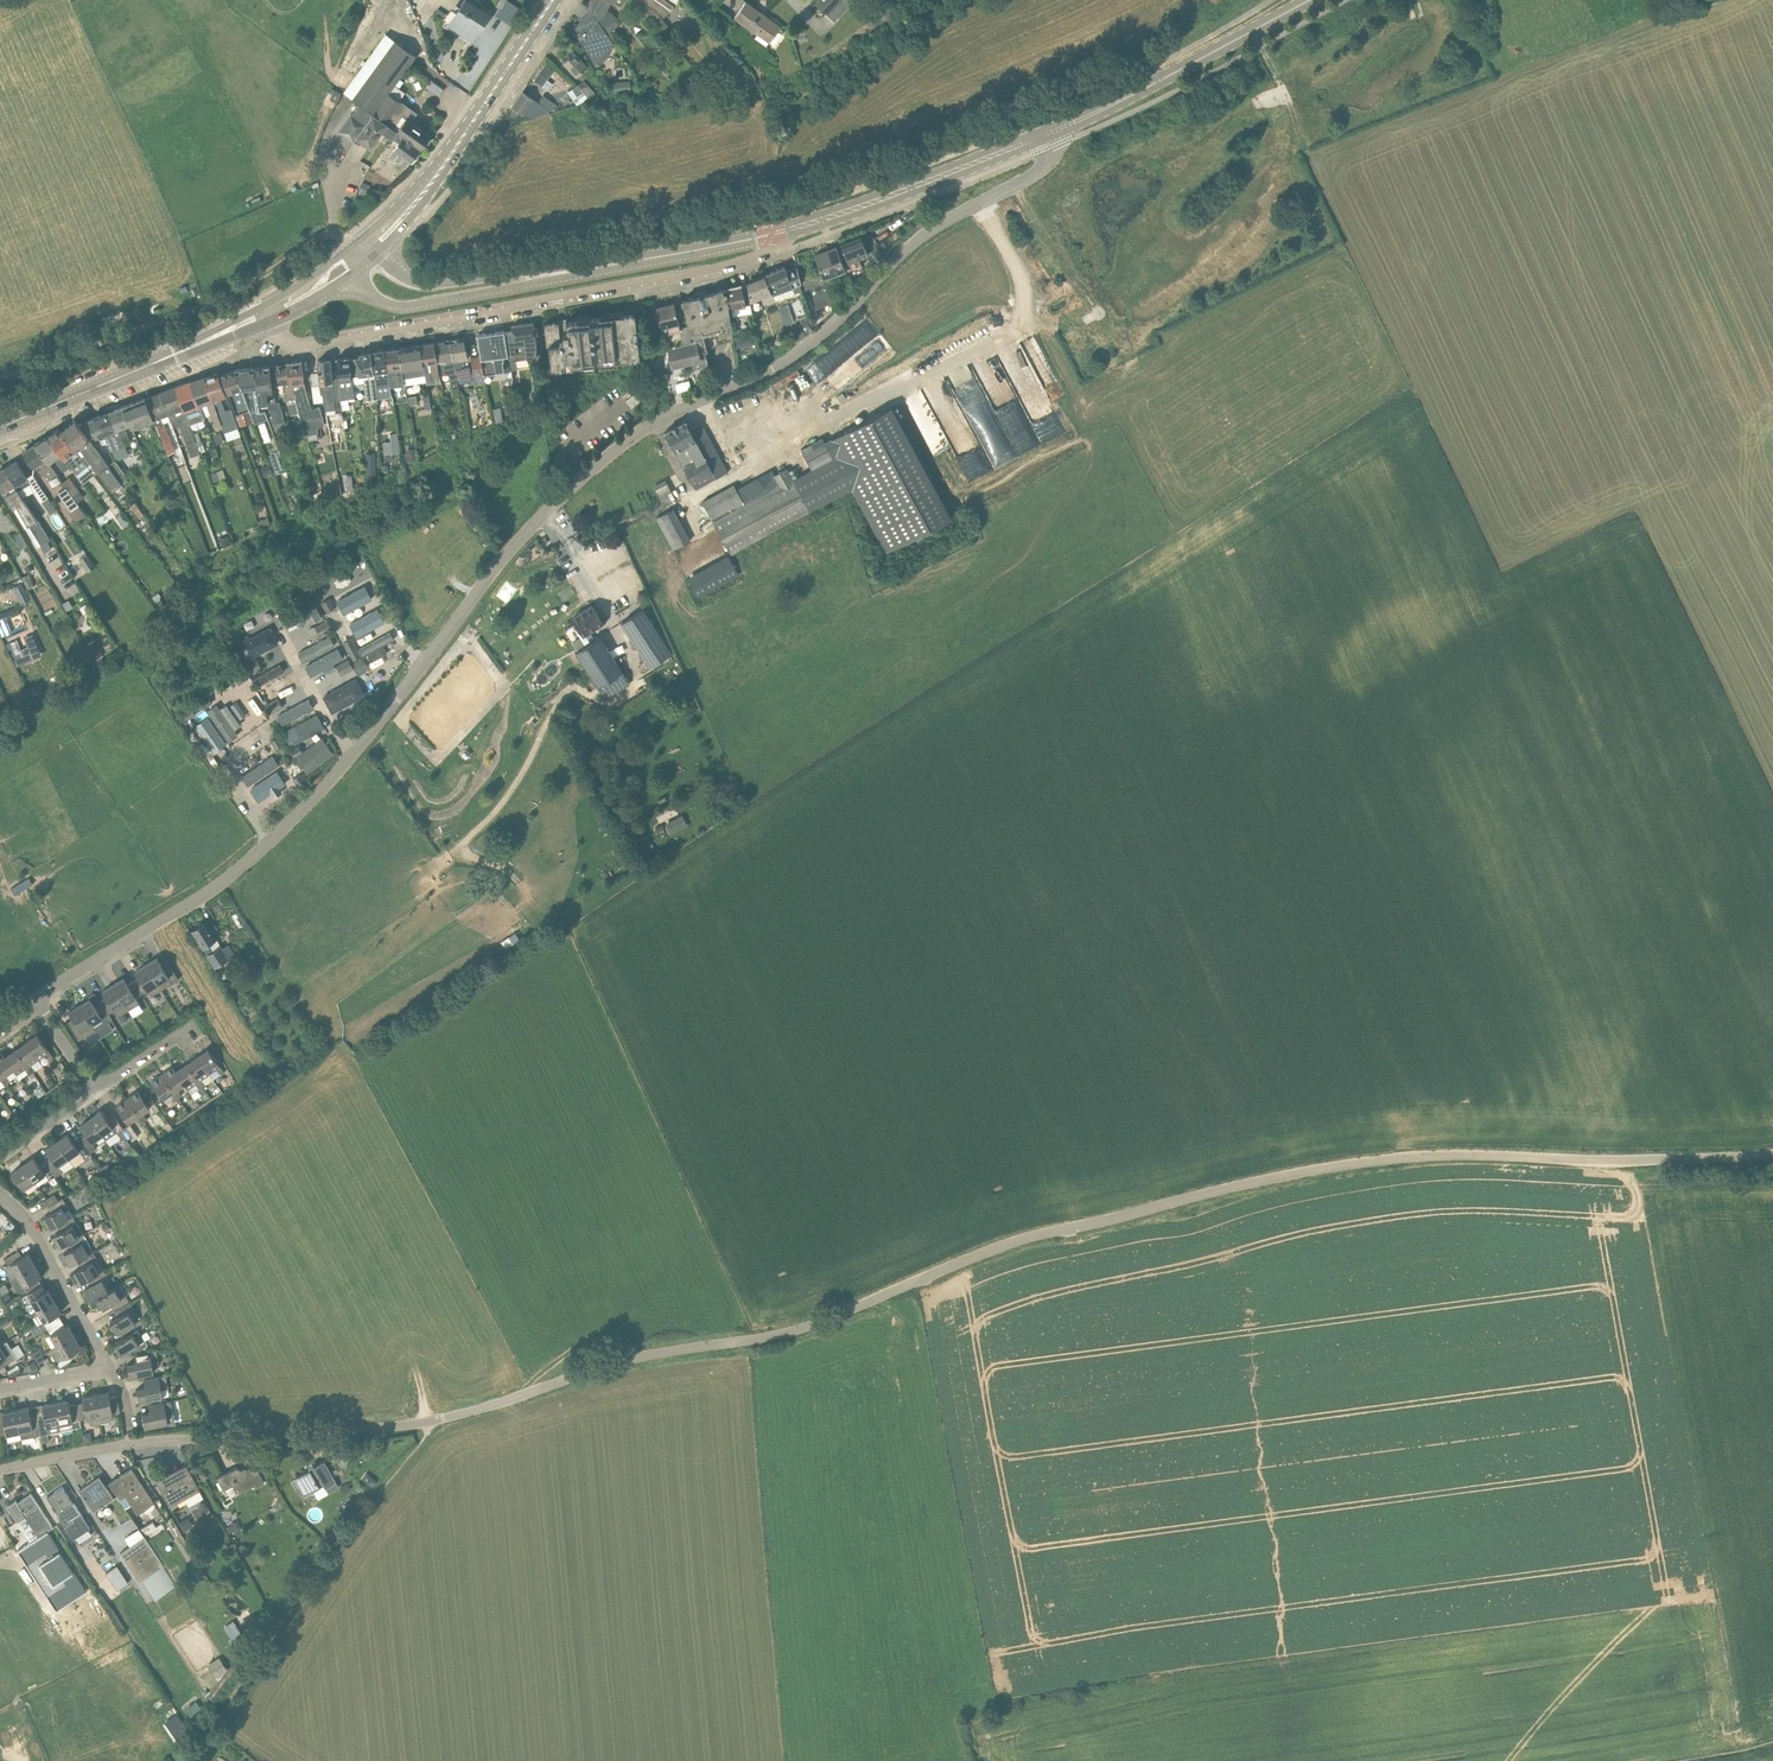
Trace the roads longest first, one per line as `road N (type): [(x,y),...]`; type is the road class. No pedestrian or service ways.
road 1 (unclassified): [(0,1469),(138,1443),(429,1422),(622,1361),(792,1331),(1029,1237),(1308,1170),(1445,1155),(1609,1161),(1772,1153)]
road 2 (residential): [(34,1000),(214,888),(304,809),(566,483),(667,421),(775,373),(881,276)]
road 3 (unclassified): [(770,235),(775,251),(726,267),(307,344),(281,339),(270,322)]
road 4 (track): [(334,229),(207,305),(0,378)]
road 5 (secondary): [(770,235),(906,192),(1049,134)]
road 6 (secondary): [(1049,134),(1313,0)]
road 7 (unclassified): [(881,276),(926,234),(1037,174),(1052,157),(1049,134)]
road 8 (secondary): [(352,276),(378,300),(407,306),(558,273)]
road 9 (secondary): [(558,273),(770,235)]
road 10 (secondary): [(0,427),(198,345)]
road 11 (residential): [(111,1369),(30,1222),(0,1194)]
road 12 (secondary): [(442,168),(555,0)]
road 13 (secondary): [(558,273),(419,283),(378,253)]
road 14 (residential): [(89,1087),(194,1023)]
road 15 (secondary): [(442,168),(350,249)]

